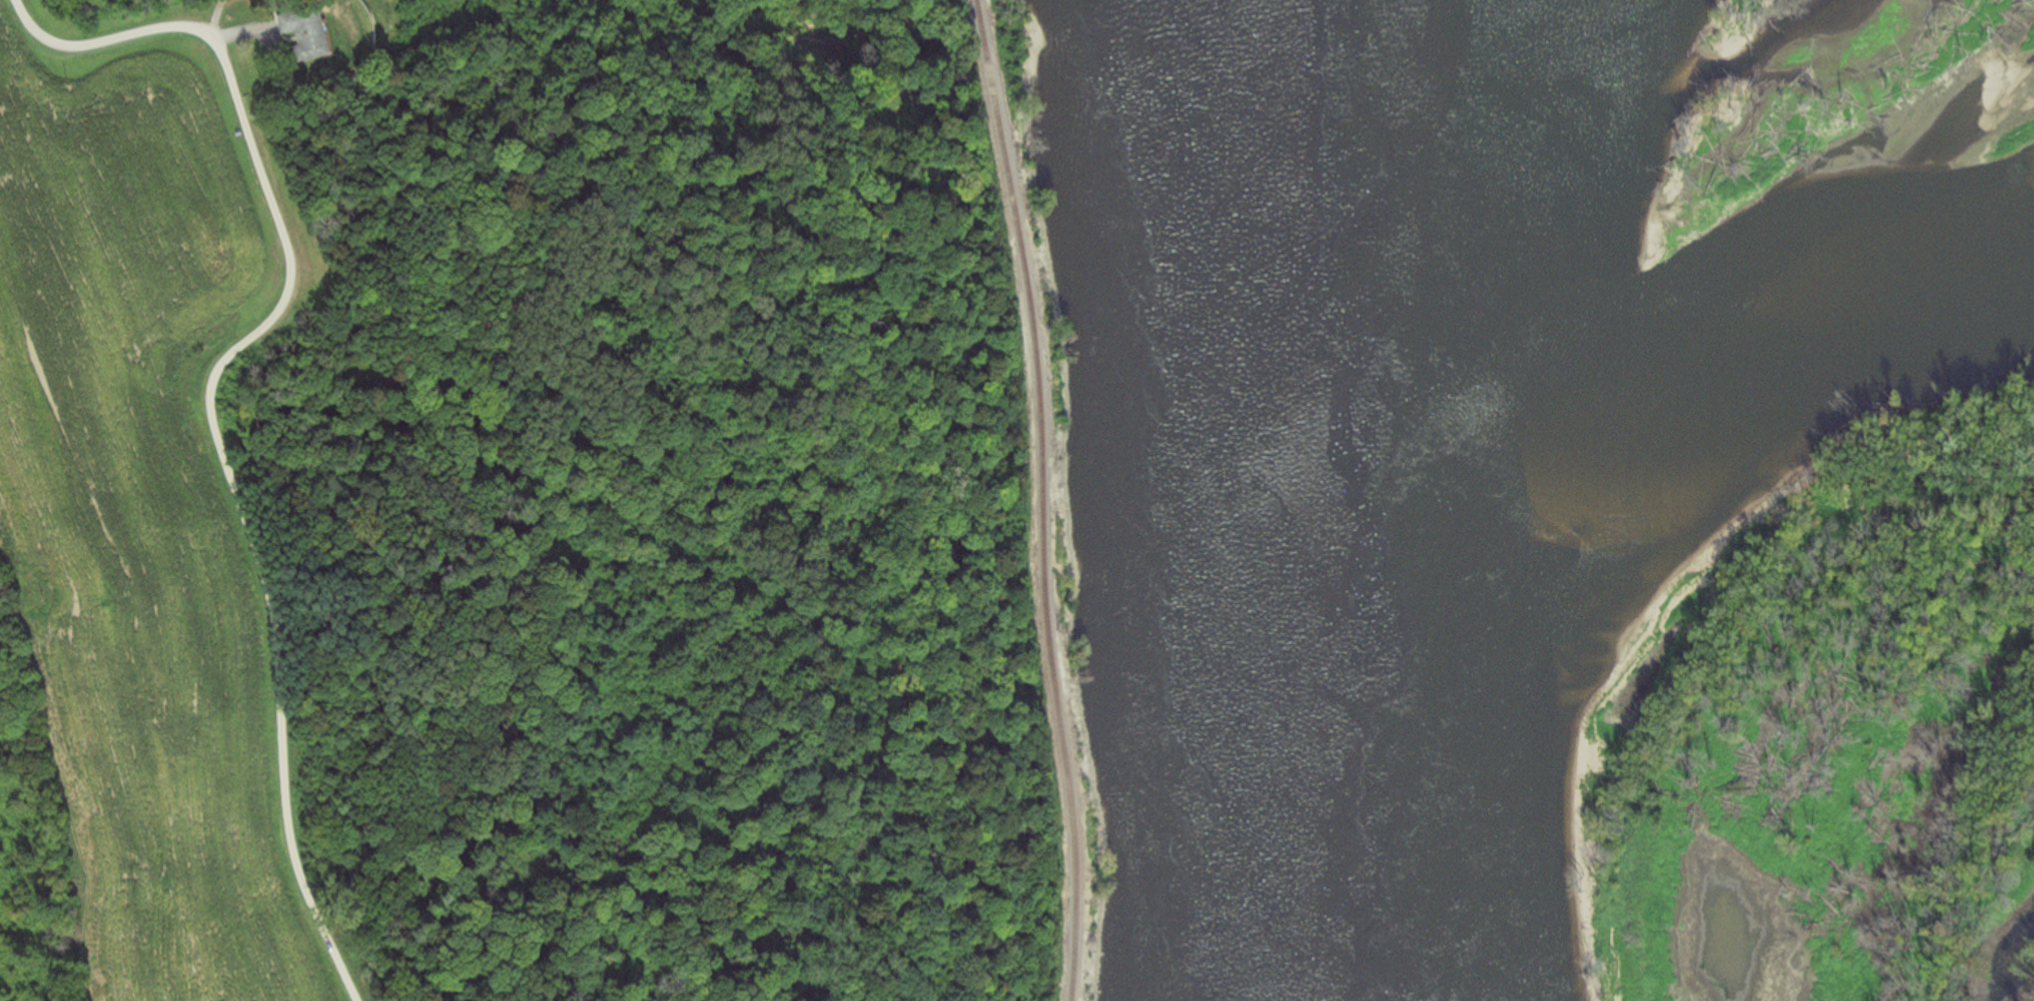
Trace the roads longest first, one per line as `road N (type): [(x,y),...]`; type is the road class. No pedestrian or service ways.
road 1 (residential): [(358,1000),(300,887),(281,641),(207,395),(218,364),(277,309),(292,278),(293,253),(230,62),(200,29),(173,25),(57,39),(16,0)]

